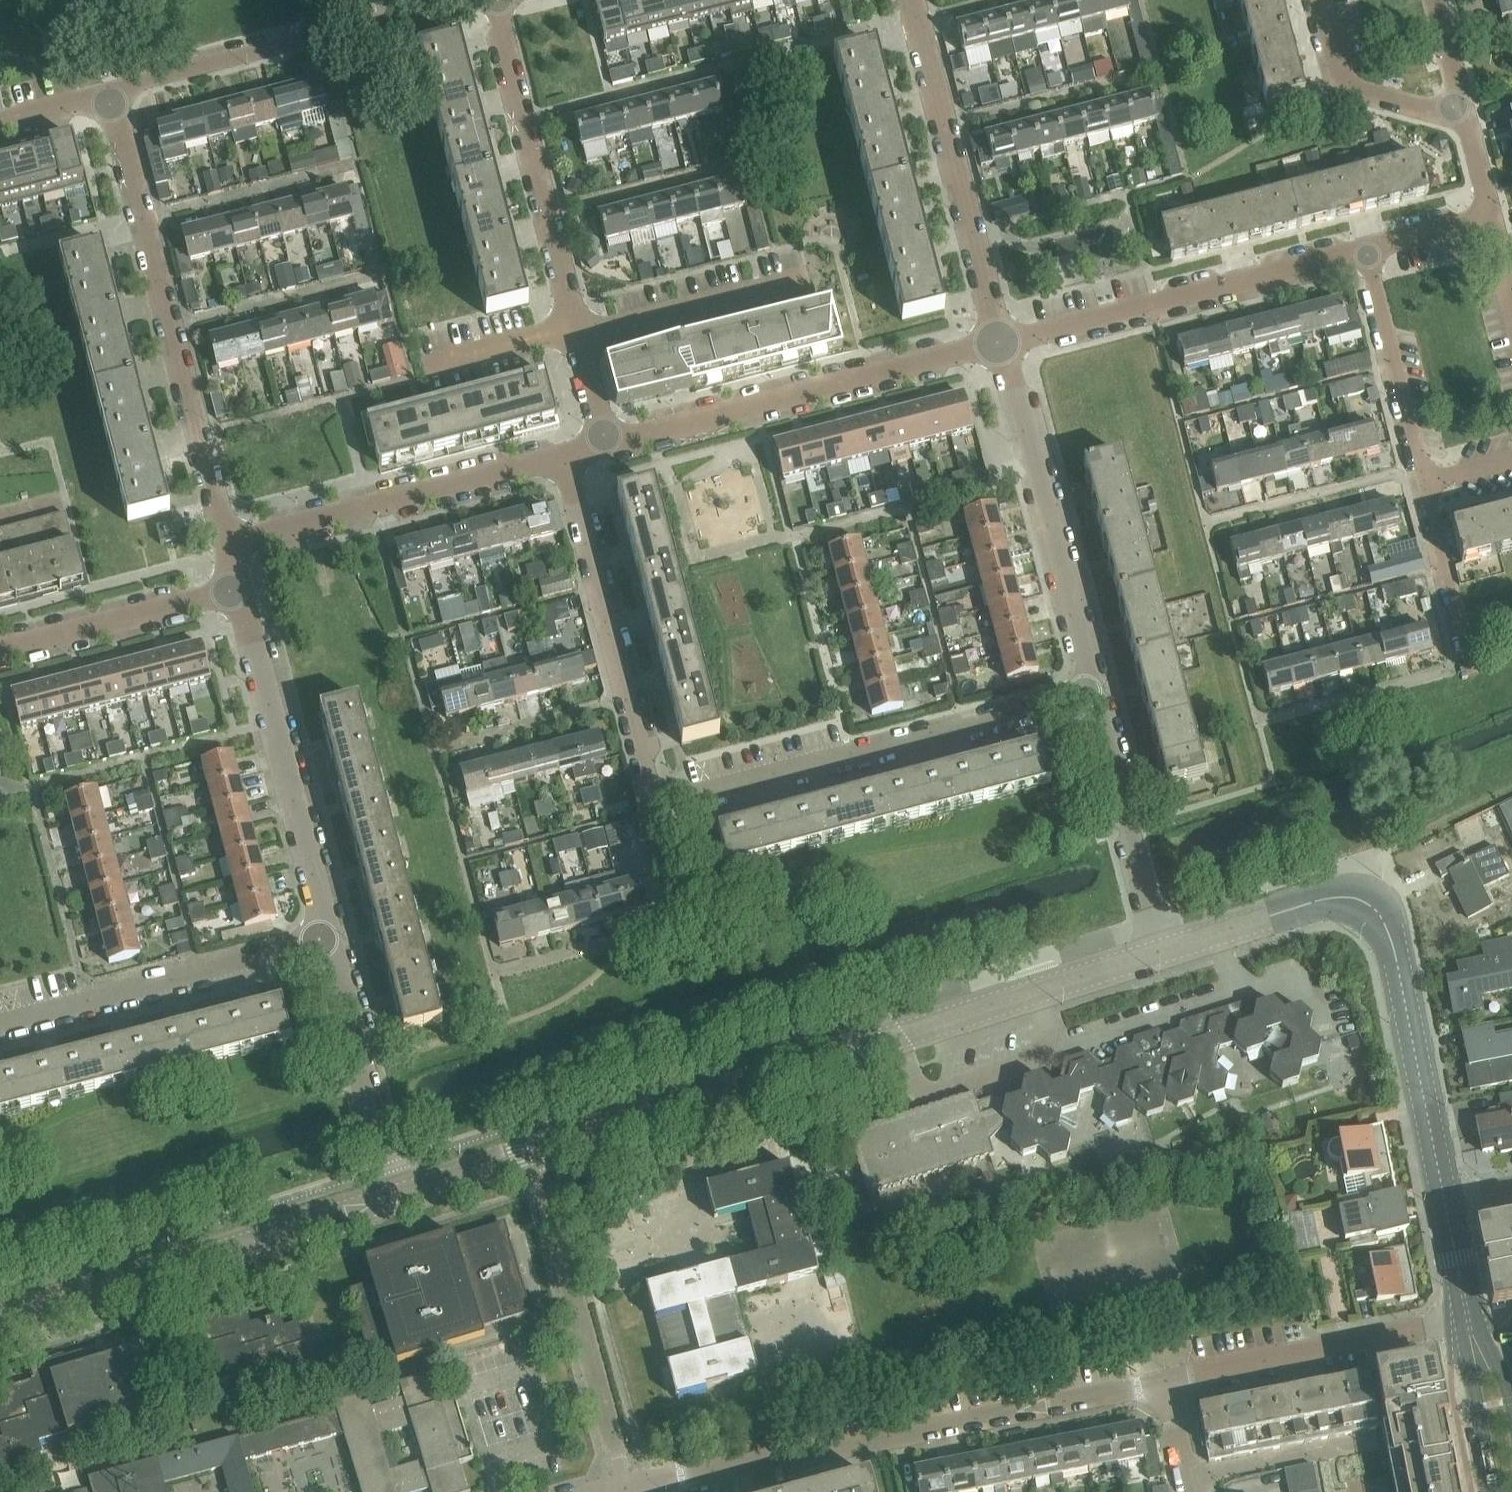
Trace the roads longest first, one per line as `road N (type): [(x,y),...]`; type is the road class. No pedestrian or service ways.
road 1 (tertiary): [(535,1156),(1164,951)]
road 2 (residential): [(626,1489),(1169,1386)]
road 3 (residential): [(229,543),(107,92)]
road 4 (residential): [(604,444),(492,0)]
road 5 (residential): [(663,811),(1097,689)]
road 6 (tertiary): [(0,1325),(406,1197)]
road 7 (residential): [(604,444),(999,344)]
road 8 (residential): [(999,344),(1363,250)]
road 9 (residential): [(663,811),(565,454)]
road 10 (residential): [(461,0),(107,92)]
road 11 (residential): [(330,937),(241,589)]
road 12 (residential): [(1097,689),(999,344)]
road 13 (residential): [(999,344),(912,0)]
road 14 (residential): [(229,543),(565,454)]
road 15 (residential): [(626,1489),(535,1156)]
road 16 (residential): [(0,1024),(330,937)]
road 17 (residential): [(1169,1386),(1468,1317)]
road 18 (tertiary): [(1447,1205),(1392,937),(1379,911)]
road 19 (residential): [(1164,951),(1097,689)]
road 20 (residential): [(0,650),(241,589)]
road 21 (residential): [(1363,250),(1423,484)]
road 22 (residential): [(397,1167),(330,937)]
road 23 (tertiary): [(1164,951),(1326,900),(1356,899),(1379,911)]
road 24 (residential): [(1461,114),(1346,83),(1324,0)]
road 25 (residential): [(1469,669),(1423,484)]
road 26 (tertiary): [(1468,1317),(1495,1491)]
road 27 (tertiary): [(406,1197),(535,1156)]
road 28 (residential): [(1491,215),(1363,250)]

